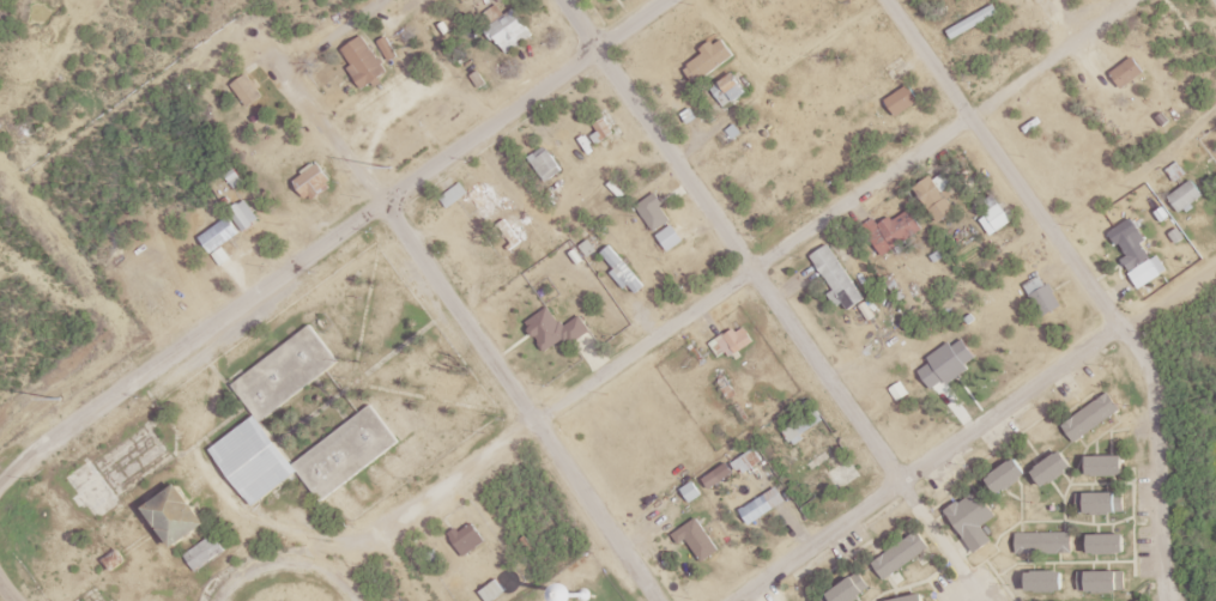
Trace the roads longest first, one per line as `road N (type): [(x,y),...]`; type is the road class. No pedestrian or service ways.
road 1 (residential): [(395,533),(1093,29),(1098,0)]
road 2 (residential): [(674,0),(46,450)]
road 3 (residential): [(1169,600),(1162,369),(894,0)]
road 4 (residential): [(906,486),(577,0)]
road 5 (residential): [(751,600),(1127,329),(1164,330),(1215,296)]
road 6 (residential): [(394,198),(658,582)]
road 7 (residential): [(1215,143),(1063,235)]

